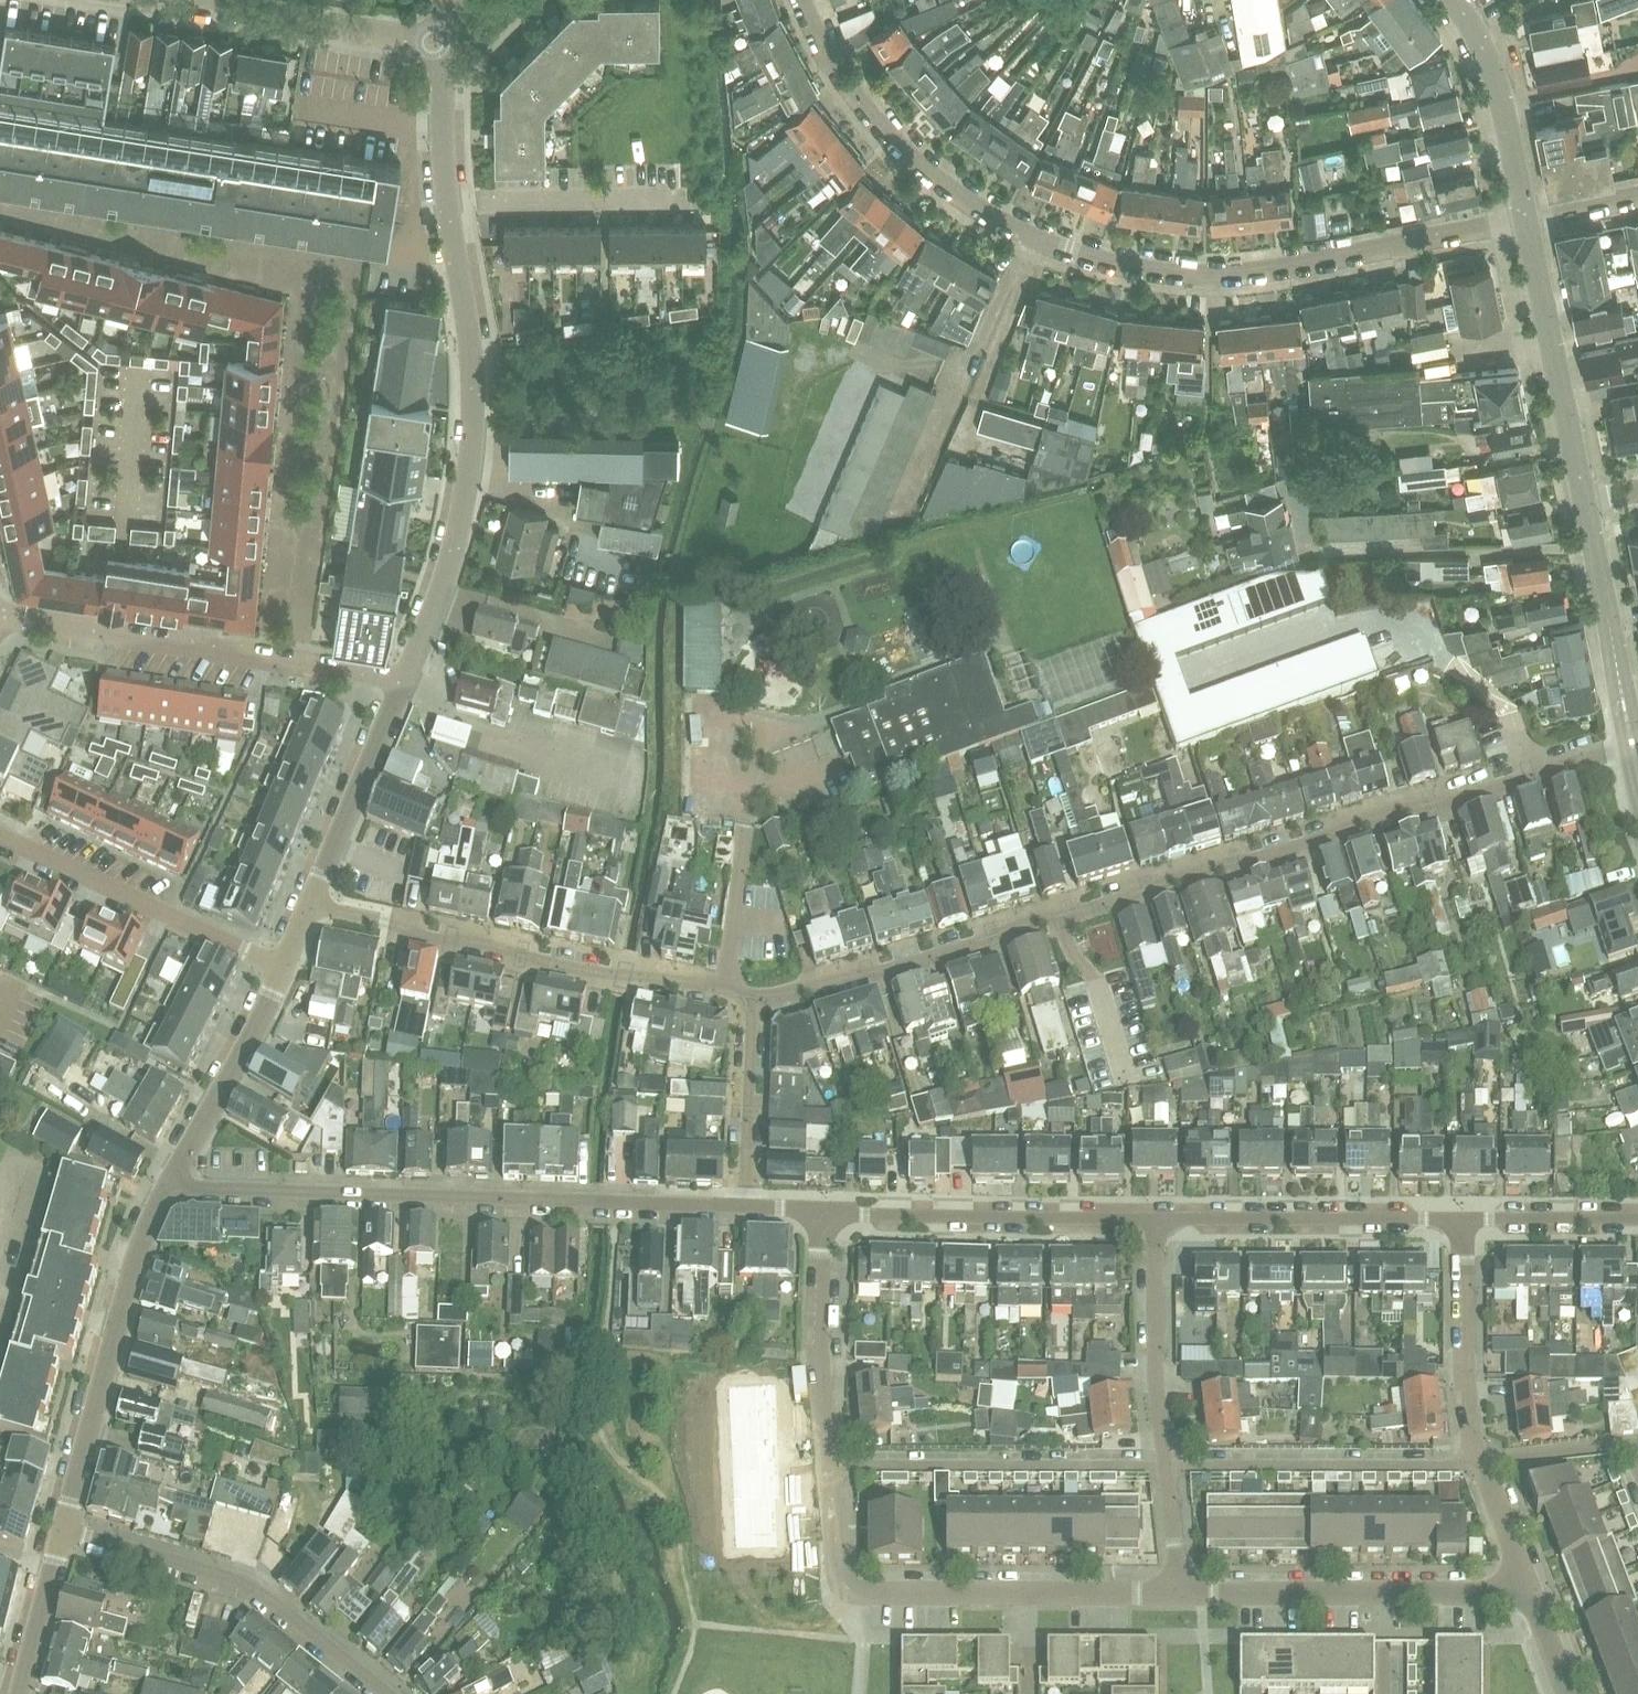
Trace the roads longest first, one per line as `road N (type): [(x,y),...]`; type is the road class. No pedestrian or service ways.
road 1 (residential): [(1524,223),(1216,274),(1077,252),(967,201),(898,147),(845,83),(801,0)]
road 2 (residential): [(1530,766),(1429,805),(962,946),(754,999)]
road 3 (residential): [(820,1209),(828,1463),(844,1580),(866,1590),(1178,1592)]
road 4 (residential): [(170,1178),(189,1186),(744,1206)]
road 5 (residential): [(402,682),(451,557),(468,484),(473,397),(461,275)]
road 6 (residential): [(719,989),(310,907)]
road 7 (residential): [(1530,766),(1515,714),(1389,625),(1333,626),(1205,672)]
road 8 (residential): [(357,273),(300,666)]
road 9 (residential): [(1465,1215),(1464,1341),(1478,1462),(1530,1591)]
road 10 (residential): [(1178,1592),(1153,1211)]
road 11 (residential): [(63,1529),(249,1578),(389,1693)]
road 12 (residential): [(63,1529),(122,1308),(170,1178)]
road 13 (residential): [(0,207),(357,273)]
road 14 (residential): [(1178,1592),(1530,1591)]
road 15 (residential): [(820,1209),(1153,1211)]
road 16 (residential): [(1153,1211),(1465,1215)]
road 17 (residential): [(0,845),(285,968)]
road 18 (residential): [(0,617),(300,666)]
road 19 (residential): [(155,0),(444,45)]
road 20 (unclassified): [(1585,501),(1524,223)]
road 21 (residential): [(719,989),(744,844),(747,716)]
road 22 (residential): [(310,907),(402,682)]
road 23 (unclassified): [(1631,737),(1585,501)]
road 24 (residential): [(170,1178),(285,968)]
road 25 (unclassified): [(1524,223),(1496,85),(1479,38),(1452,0)]
road 26 (residential): [(461,275),(442,140),(444,45)]
road 27 (residential): [(744,1206),(754,999)]
road 28 (residential): [(1465,1215),(1637,1217)]
road 29 (residential): [(20,1693),(63,1529)]

